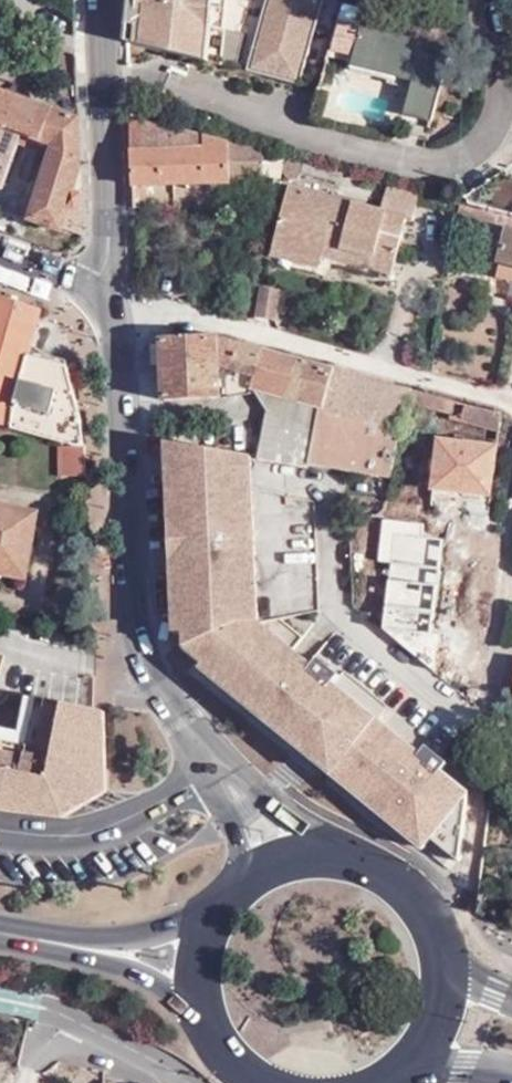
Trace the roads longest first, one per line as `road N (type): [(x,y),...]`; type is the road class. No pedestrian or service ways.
road 1 (residential): [(100,81),(189,97),(387,157),(444,164),(501,123),(494,0)]
road 2 (tertiary): [(219,767),(165,697),(139,635),(113,294)]
road 3 (residential): [(511,399),(113,294)]
road 4 (residential): [(491,753),(330,607),(313,493)]
road 5 (residential): [(219,767),(114,828),(0,832)]
road 6 (tertiary): [(113,294),(100,81)]
road 7 (residential): [(511,551),(491,753)]
road 8 (residential): [(491,753),(467,879),(457,906),(434,924)]
road 9 (tertiary): [(356,856),(219,767)]
road 10 (primary): [(210,917),(123,937),(52,942)]
road 11 (primary): [(52,942),(197,998)]
road 12 (primary): [(356,856),(294,853),(238,882)]

